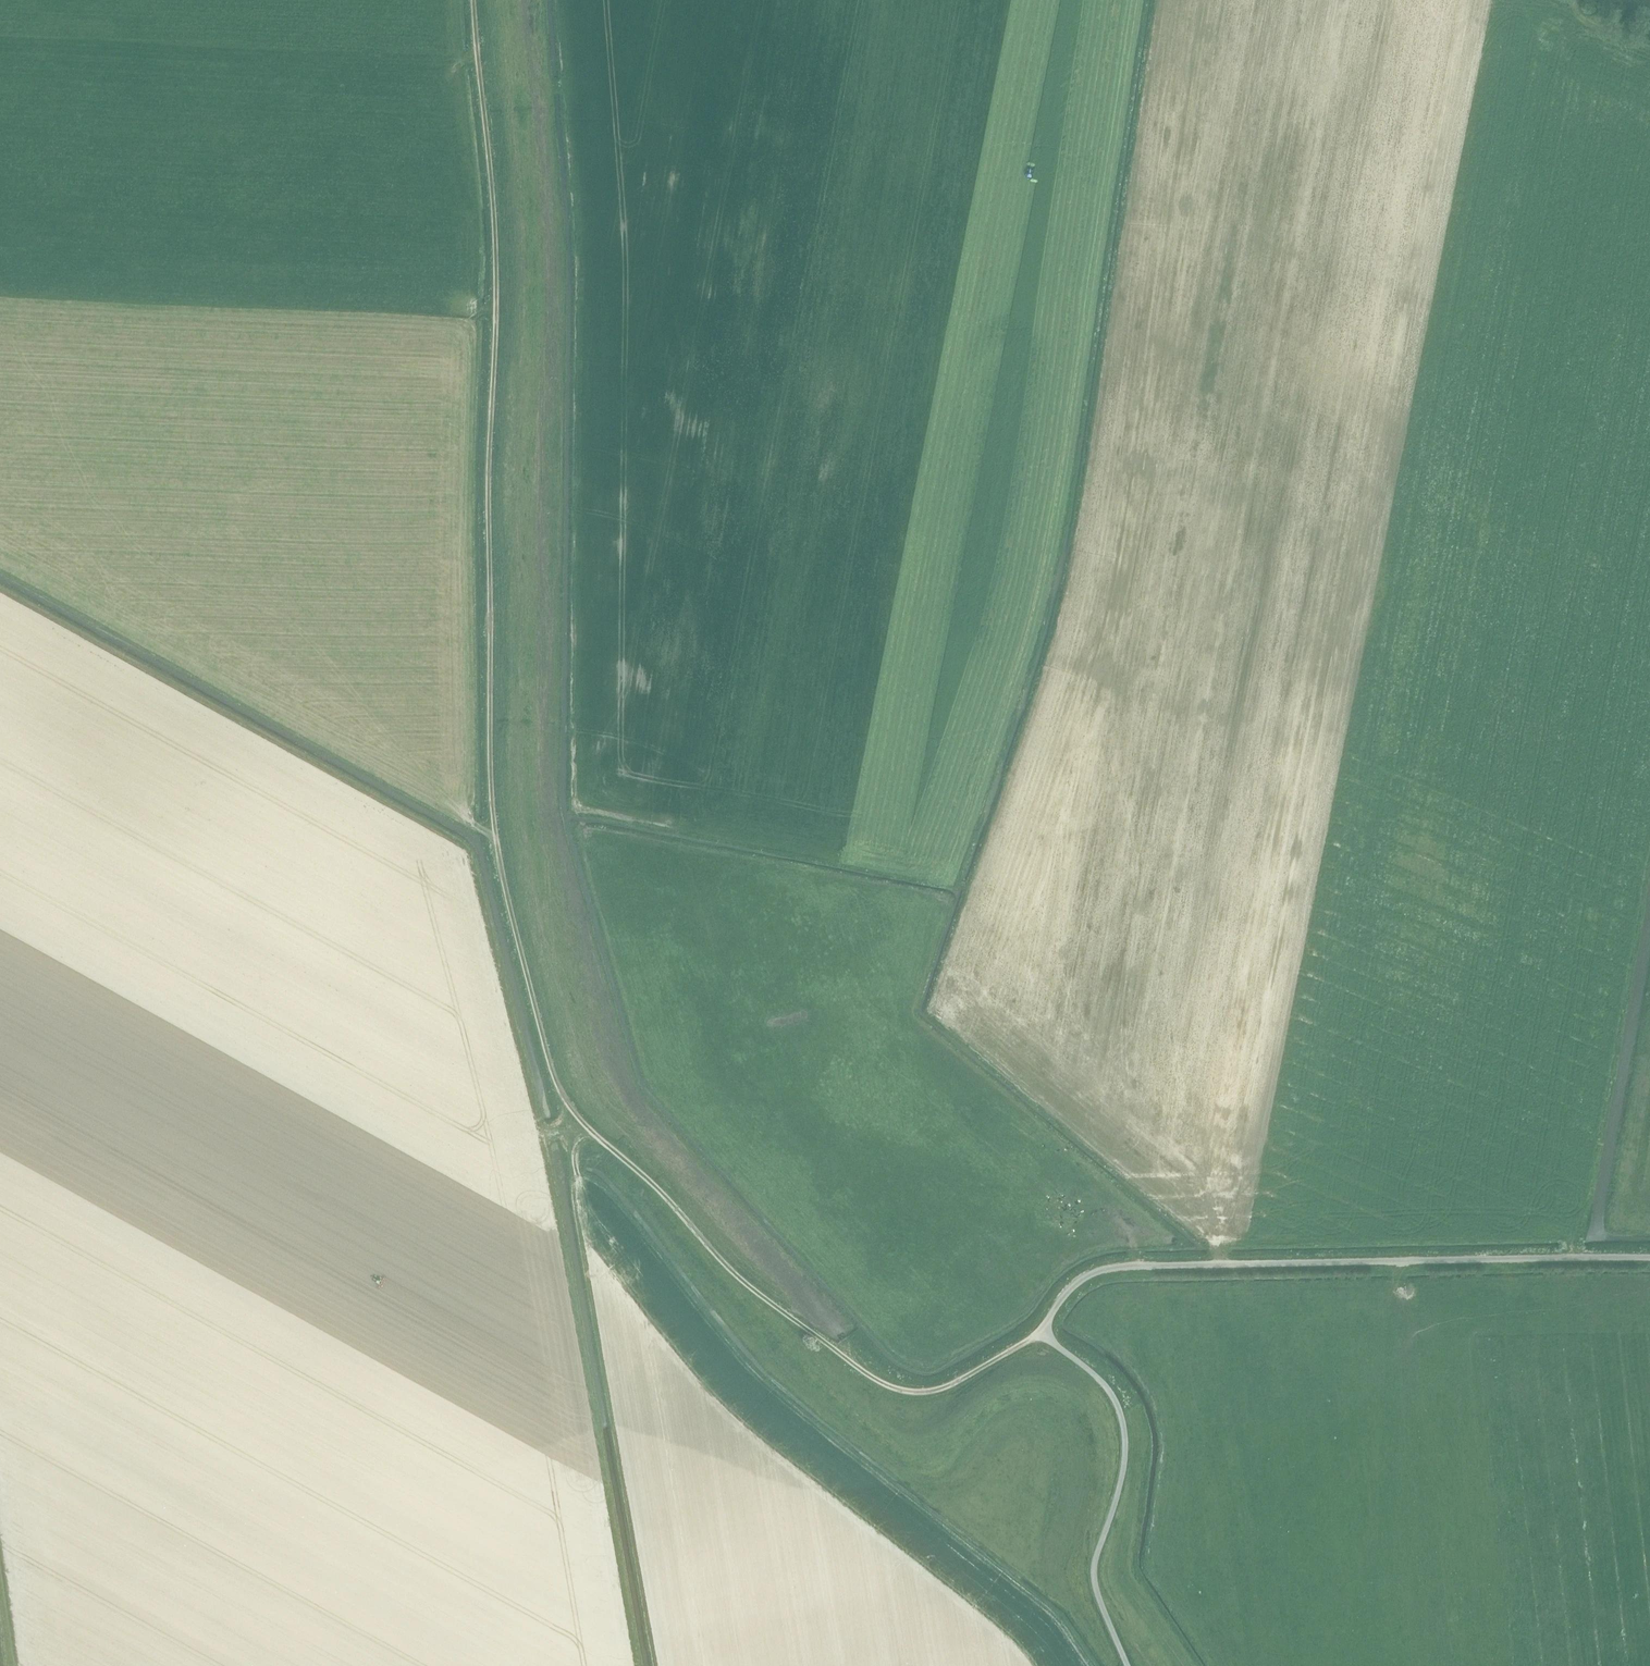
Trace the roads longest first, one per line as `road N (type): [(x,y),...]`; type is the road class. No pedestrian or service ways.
road 1 (track): [(472,0),(489,255),(479,829),(549,1081),(573,1121),(758,1301),(883,1391),(932,1398),(1042,1336)]
road 2 (unclassified): [(1130,1665),(1093,1573),(1122,1475),(1123,1427),(1103,1386),(1042,1336),(1070,1288),(1096,1269),(1124,1265),(1649,1257)]

